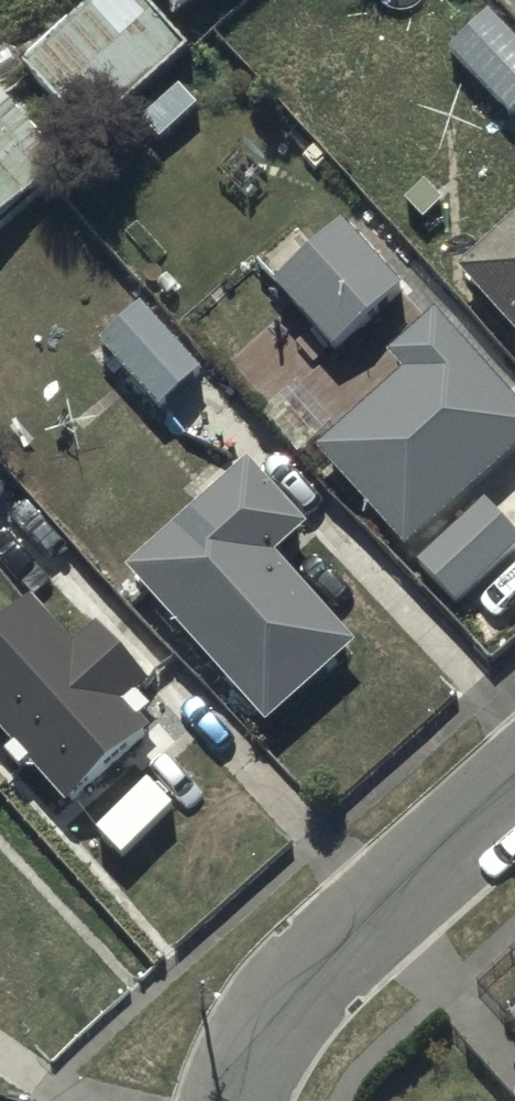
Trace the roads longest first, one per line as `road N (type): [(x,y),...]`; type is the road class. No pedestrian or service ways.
road 1 (residential): [(237,1100),(245,1074),(318,994),(514,809)]

